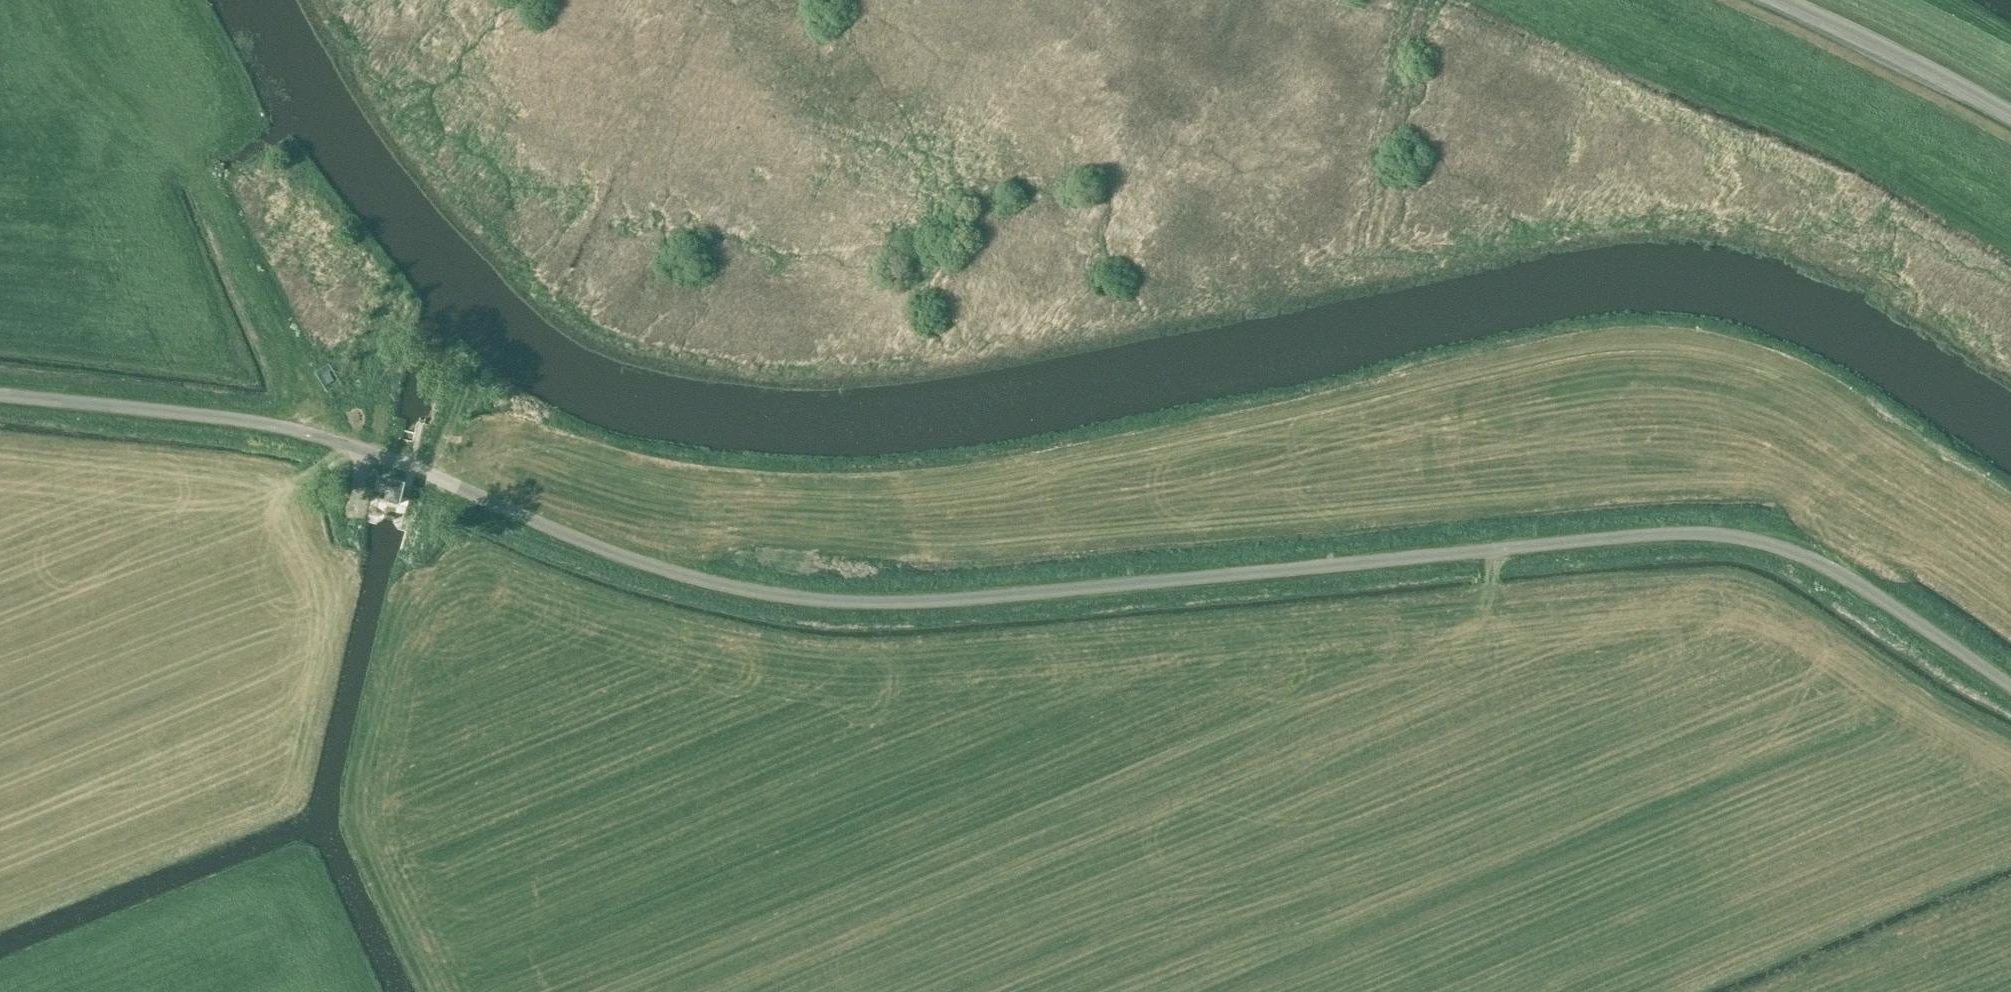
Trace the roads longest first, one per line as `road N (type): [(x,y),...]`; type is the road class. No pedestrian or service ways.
road 1 (unclassified): [(2010,687),(1840,574),(1741,539),(1661,535),(852,602),(704,581),(289,428),(0,395)]
road 2 (tertiary): [(2010,117),(1774,0)]

